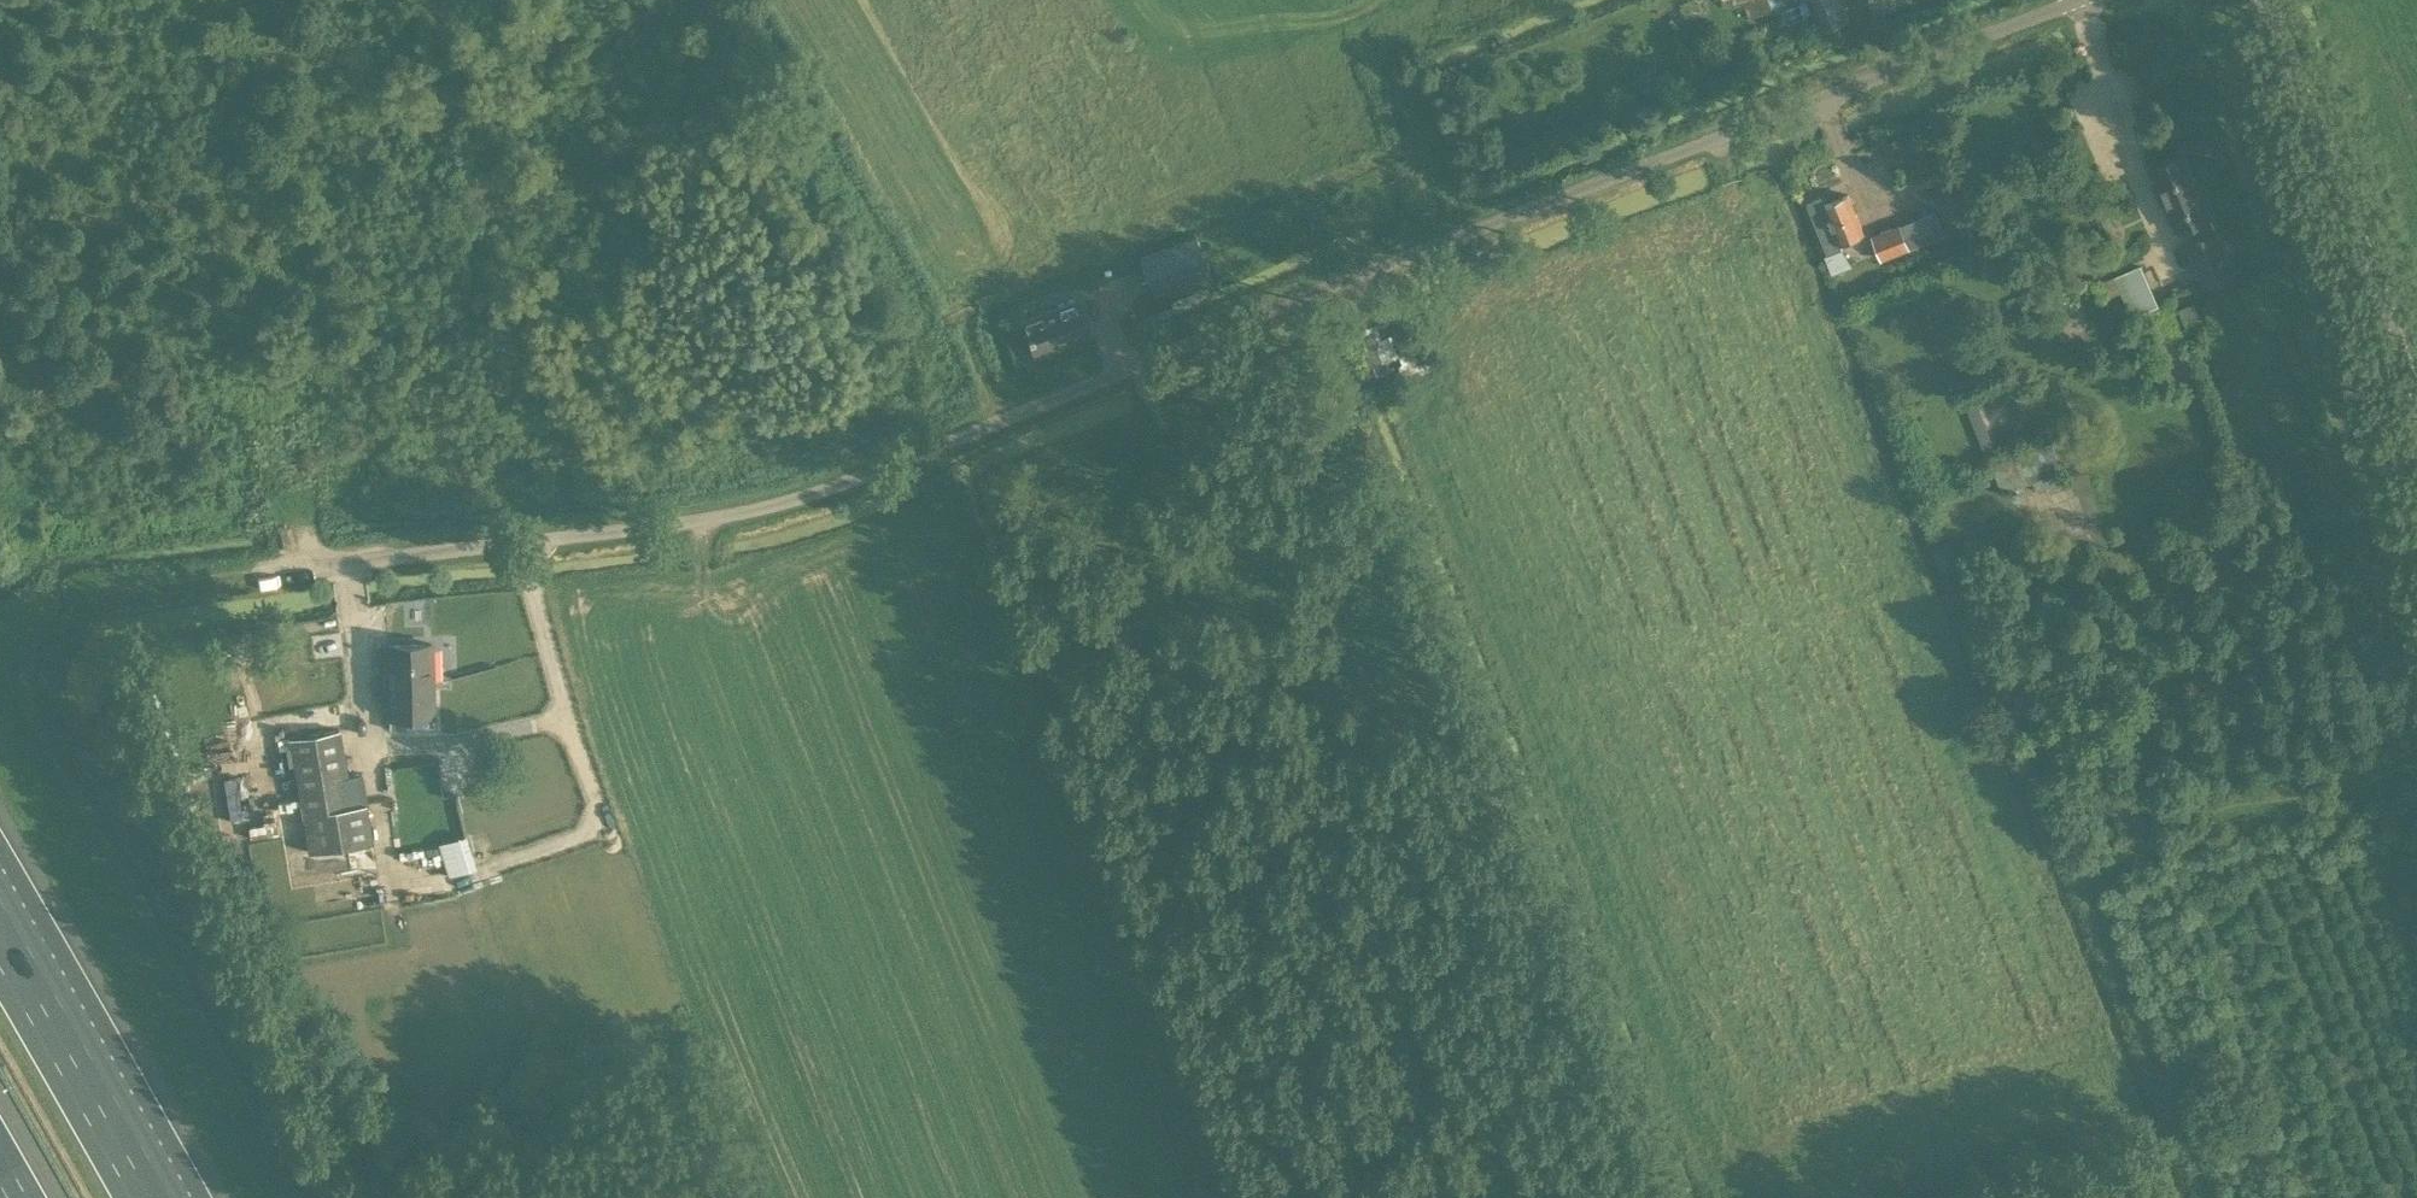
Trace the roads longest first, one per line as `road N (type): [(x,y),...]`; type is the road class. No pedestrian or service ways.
road 1 (unclassified): [(347,572),(812,509),(995,450),(1111,392),(2083,0)]
road 2 (unclassified): [(2416,379),(2274,0)]
road 3 (motorway): [(143,1197),(0,944)]

